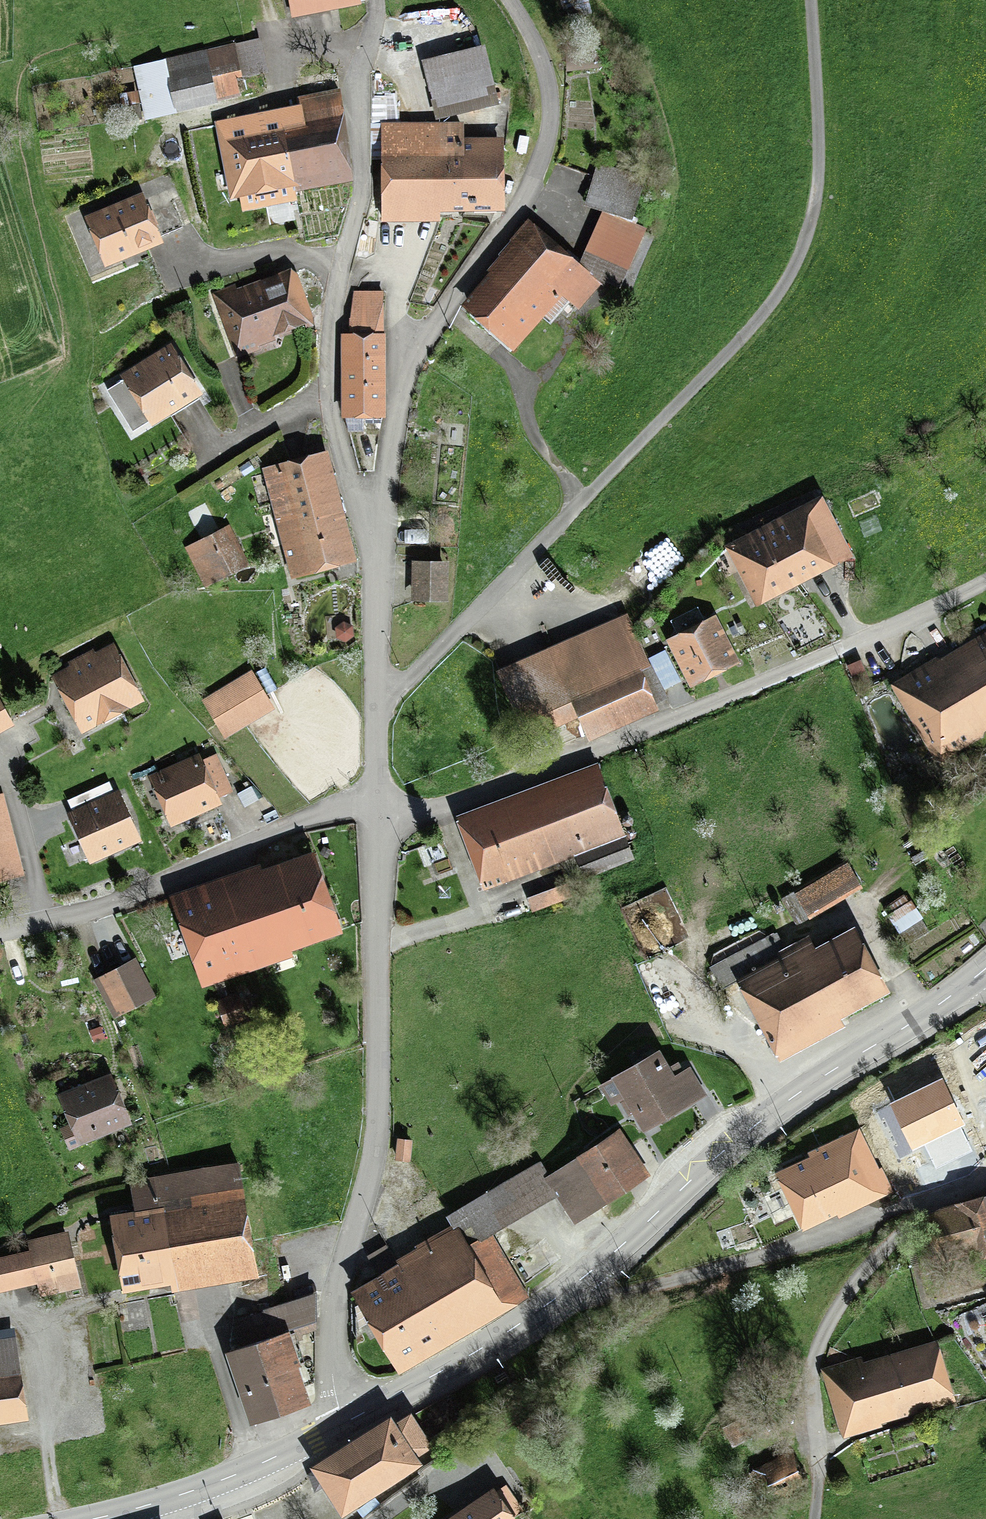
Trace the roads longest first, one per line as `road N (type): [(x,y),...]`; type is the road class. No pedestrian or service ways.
road 1 (residential): [(376,818),(426,813),(747,692),(985,580)]
road 2 (residential): [(376,818),(379,1110),(331,1330),(333,1383),(346,1422)]
road 3 (residential): [(507,0),(543,63),(544,145),(524,200),(420,346),(397,398),(384,503)]
road 4 (residential): [(374,0),(357,88),(358,197),(328,361),(333,431),(349,484),(384,503)]
road 5 (secondary): [(581,1279),(756,1124),(985,969)]
road 6 (residential): [(581,1279),(599,1292),(629,1291),(847,1235),(985,1176)]
road 7 (residential): [(376,795),(101,907),(0,933)]
road 8 (residential): [(384,503),(376,795)]
road 9 (secondary): [(346,1422),(480,1349),(581,1279)]
road 10 (secondary): [(92,1518),(225,1479)]
road 11 (secondary): [(225,1479),(346,1422)]

